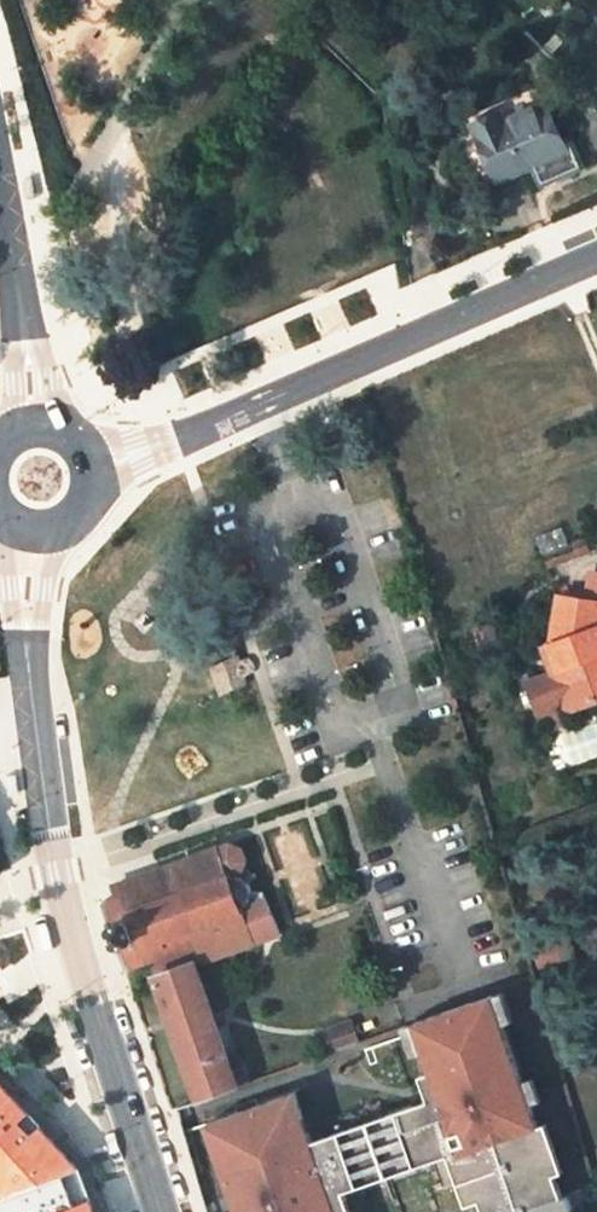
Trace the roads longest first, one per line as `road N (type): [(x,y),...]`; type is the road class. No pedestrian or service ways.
road 1 (secondary): [(172,1211),(67,894),(26,637)]
road 2 (tertiary): [(596,253),(284,390)]
road 3 (tertiary): [(92,490),(172,459),(284,390)]
road 4 (secondary): [(49,429),(38,352),(0,225)]
road 5 (tertiary): [(284,390),(85,452)]
road 6 (secondary): [(0,295),(13,436)]

